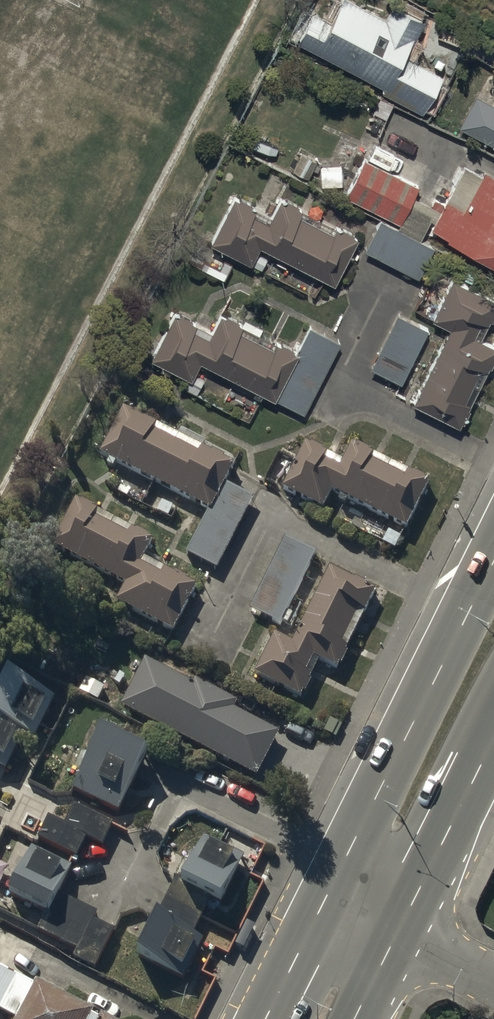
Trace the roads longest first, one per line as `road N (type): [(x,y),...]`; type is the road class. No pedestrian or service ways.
road 1 (primary): [(328,897),(493,559)]
road 2 (primary): [(493,742),(402,934)]
road 3 (primary): [(266,1018),(328,897)]

